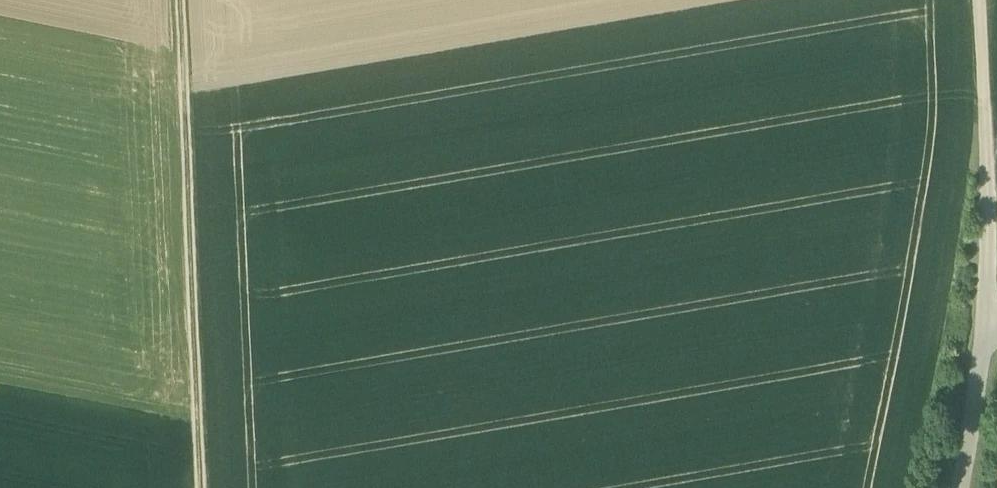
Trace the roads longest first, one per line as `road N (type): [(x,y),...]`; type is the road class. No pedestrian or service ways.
road 1 (track): [(984,320),(990,205),(980,0)]
road 2 (track): [(984,320),(961,487)]

